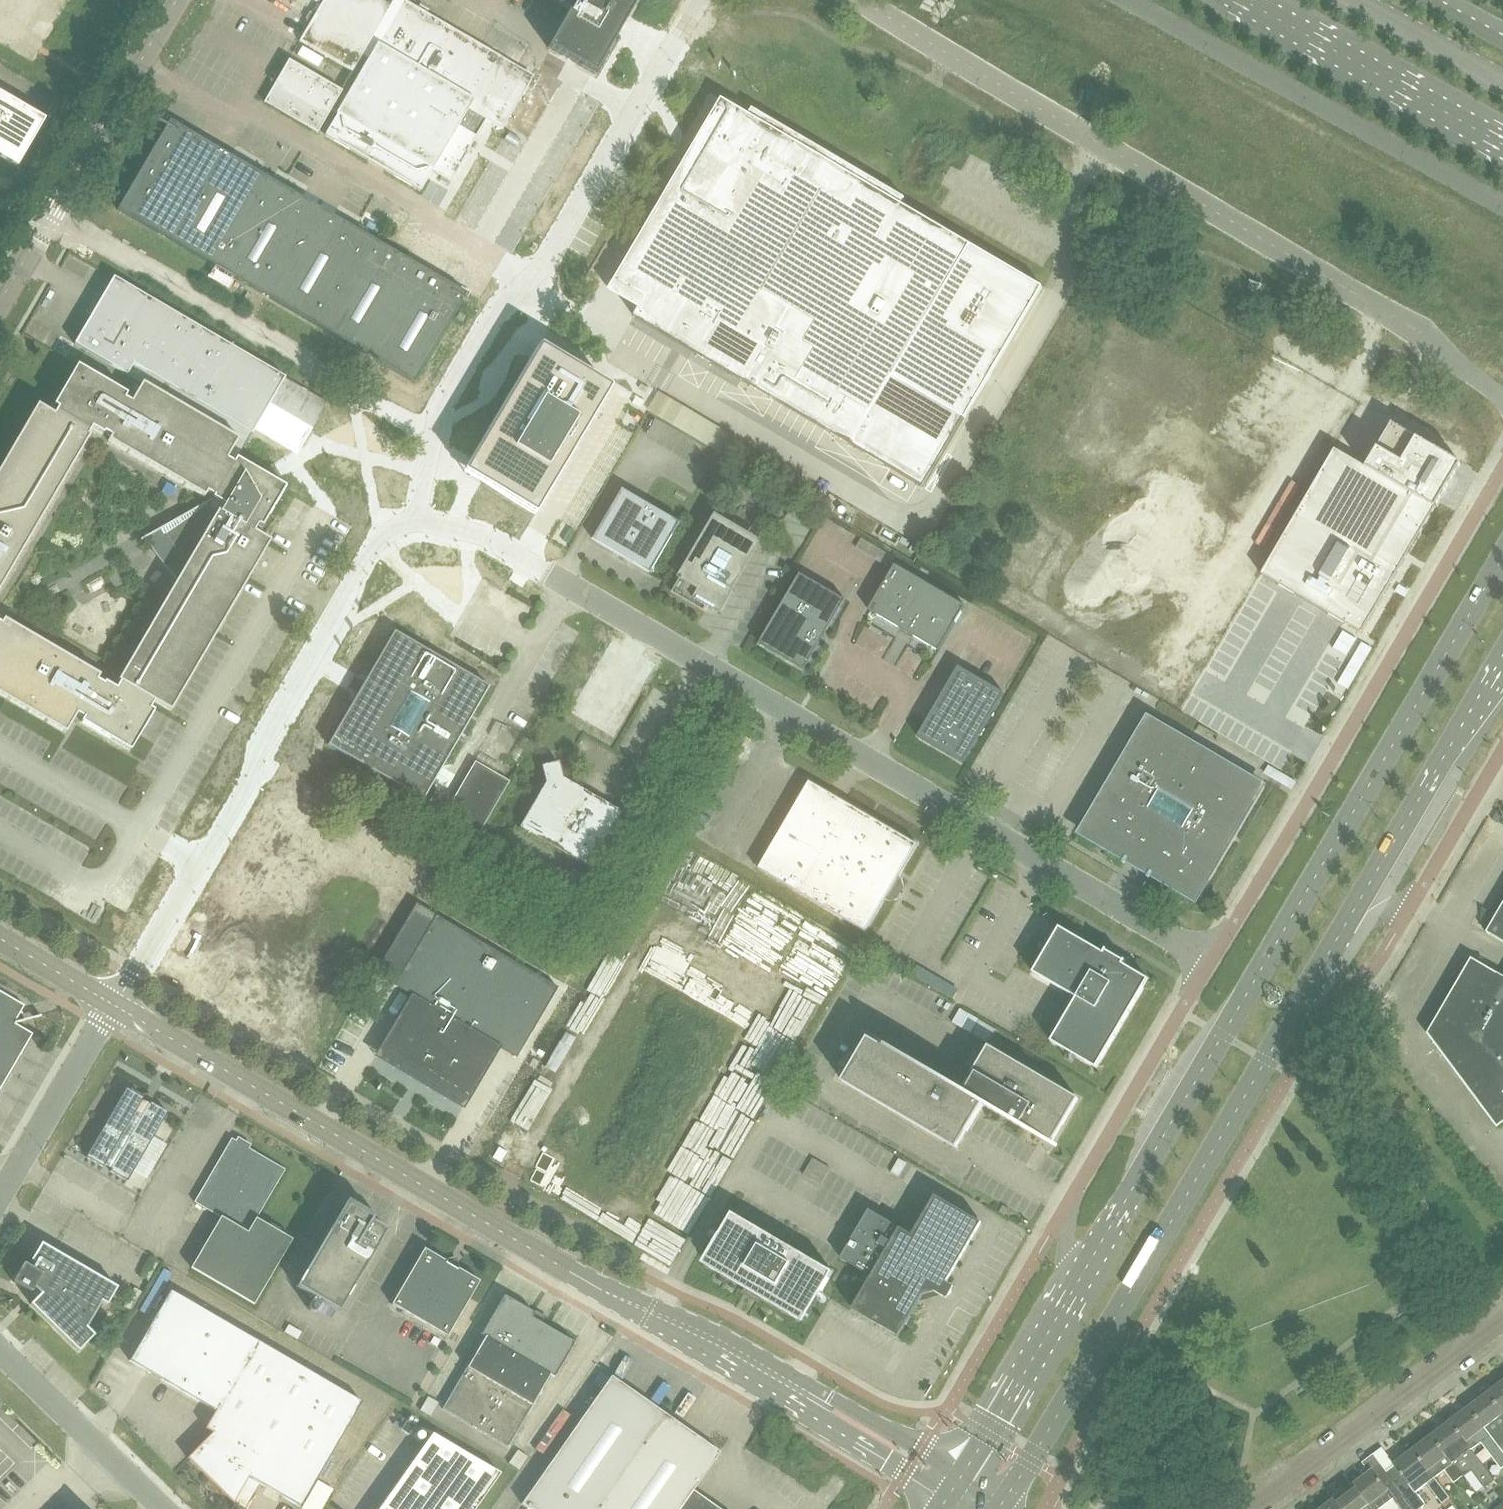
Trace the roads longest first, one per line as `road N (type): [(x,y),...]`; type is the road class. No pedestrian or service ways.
road 1 (primary): [(1502,556),(1130,1207),(1072,1283),(960,1469)]
road 2 (unclassified): [(1213,957),(491,539),(418,519)]
road 3 (primary): [(999,1508),(1340,936)]
road 4 (unclassified): [(418,519),(441,399),(501,302),(539,269),(700,0)]
road 5 (unclassified): [(418,519),(374,545),(260,745),(249,780),(112,1004)]
road 6 (tertiary): [(610,1294),(112,1004)]
road 7 (unclassified): [(1502,467),(1213,957)]
road 8 (unclassified): [(1502,400),(1418,331),(1101,146)]
road 9 (tertiary): [(960,1469),(735,1341),(610,1294)]
road 10 (tertiary): [(610,1294),(940,1499)]
road 11 (unclassified): [(0,303),(176,0)]
road 12 (primary): [(1340,936),(1502,664)]
road 13 (residential): [(1502,1321),(1248,1508)]
road 14 (primary): [(1243,0),(1502,146)]
road 15 (unclassified): [(1213,957),(1064,1213)]
road 16 (unclassified): [(0,1196),(112,1004)]
road 17 (unclassified): [(157,1508),(0,1354)]
road 18 (unclassified): [(1414,905),(1502,752)]
road 19 (tertiary): [(112,1004),(0,938)]

